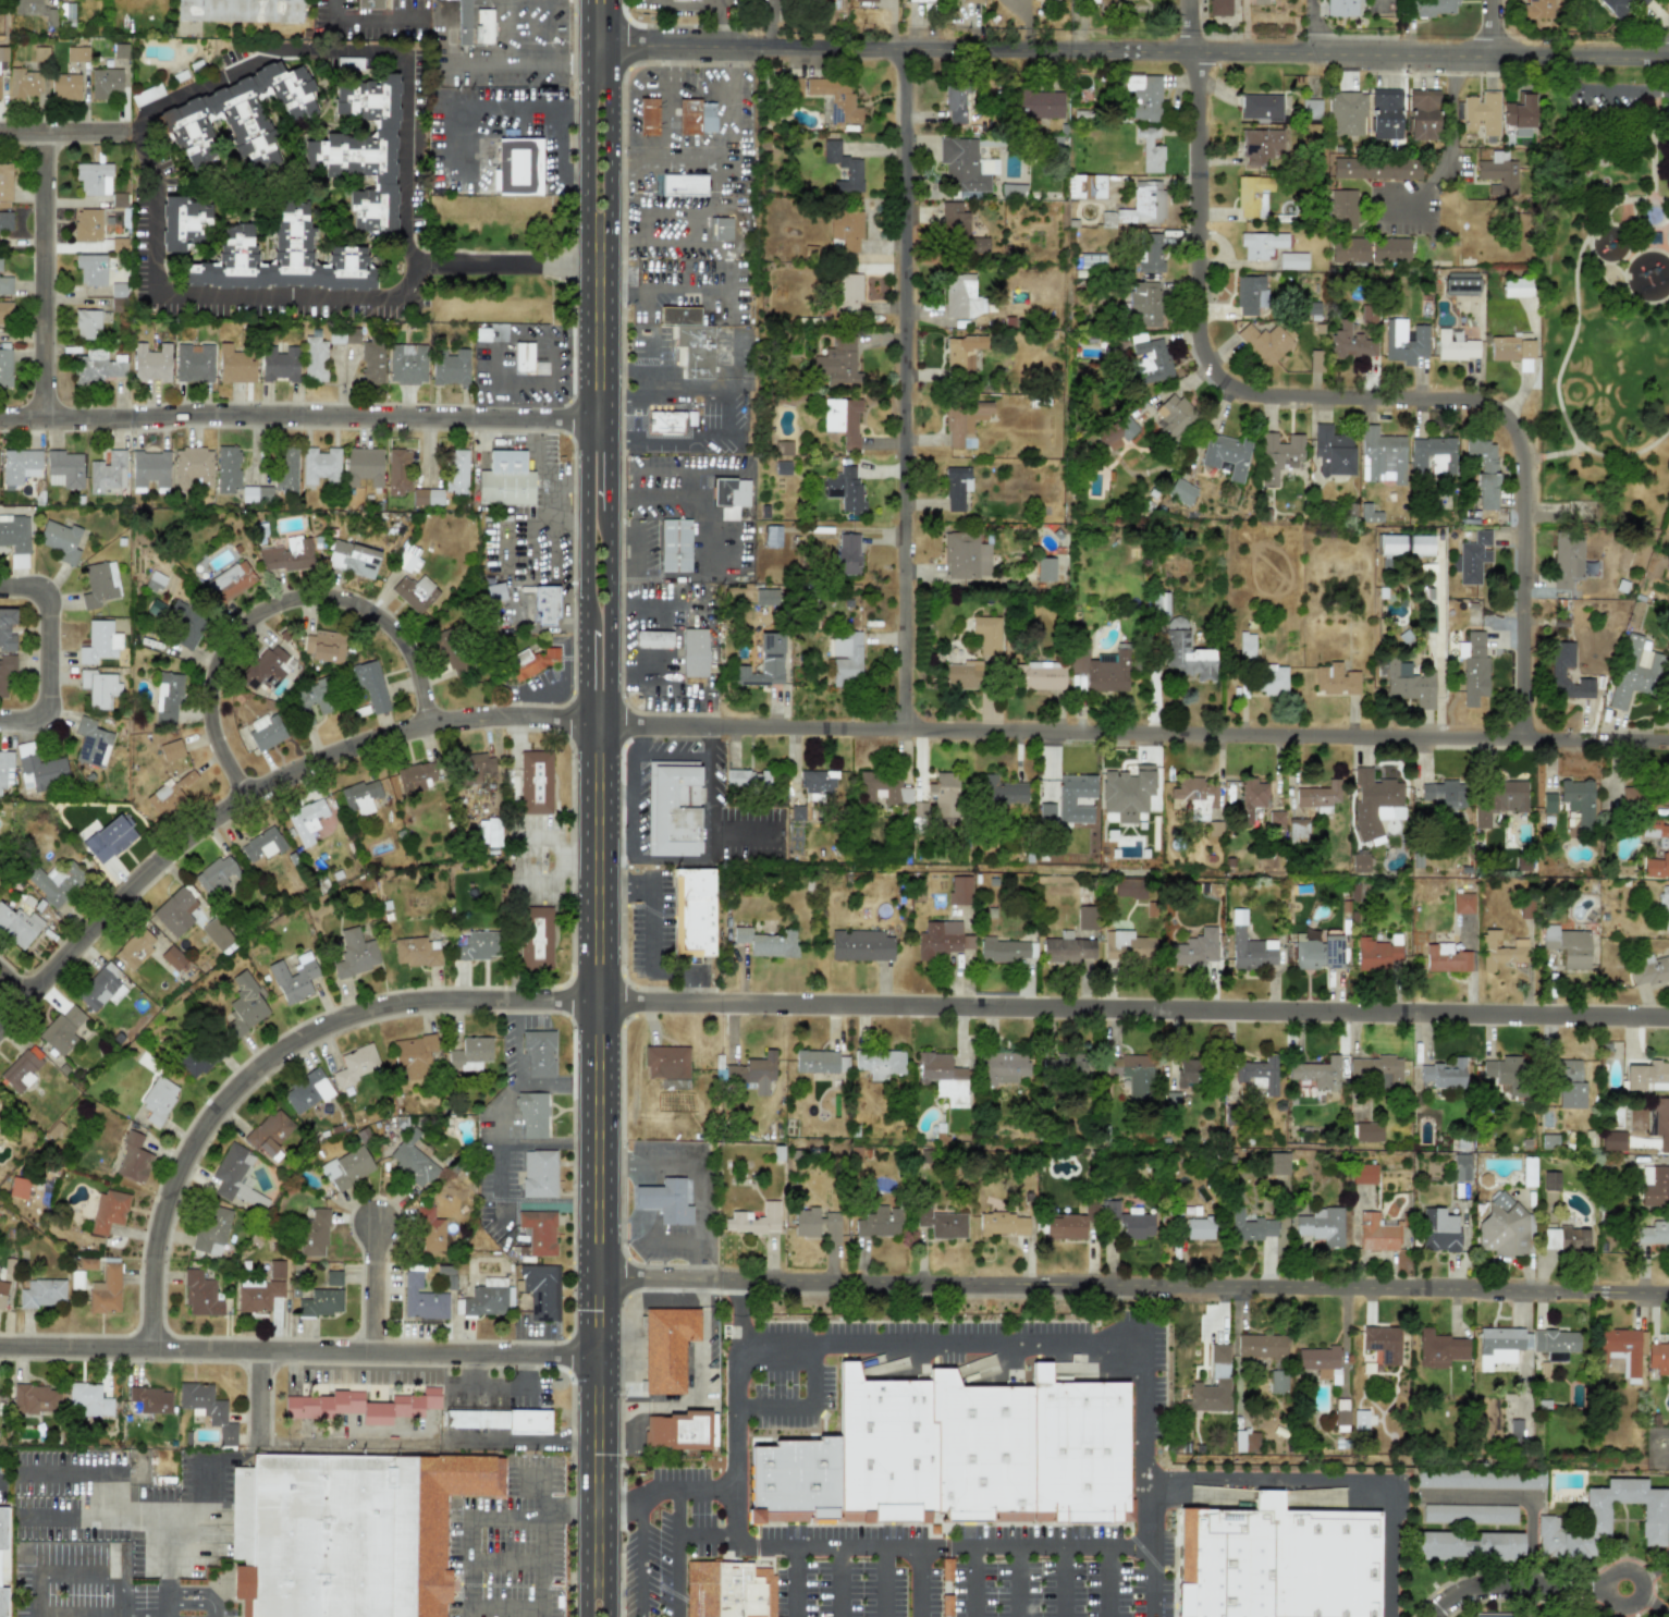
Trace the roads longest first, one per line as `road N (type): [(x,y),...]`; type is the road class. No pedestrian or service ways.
road 1 (residential): [(149,1348),(160,1225),(201,1127),(241,1080),(291,1043),(342,1016),(401,1001),(1668,1015)]
road 2 (secondary): [(586,0),(585,1616)]
road 3 (secondary): [(610,1616),(611,0)]
road 4 (residential): [(586,1278),(1668,1293)]
road 5 (tertiary): [(586,45),(1668,55)]
road 6 (residential): [(610,725),(1668,741)]
road 7 (residential): [(1522,735),(1519,450),(1500,414),(1456,399),(1257,395),(1218,377),(1199,345),(1187,0)]
road 8 (residential): [(0,1024),(168,853),(296,771),(366,743),(469,719),(556,713),(610,725)]
road 9 (residential): [(909,727),(913,49)]
road 10 (residential): [(0,415),(612,419)]
road 11 (residential): [(0,1348),(610,1353)]
road 12 (residential): [(258,791),(242,787),(224,759),(217,693),(243,642),(290,612),(334,608),(385,627),(421,671),(430,705),(426,726)]
road 13 (residential): [(42,416),(40,135)]
road 14 (residential): [(0,720),(37,716),(50,700),(50,602),(37,587),(0,586)]
road 15 (residential): [(1428,1616),(1483,1589),(1600,1589)]
road 16 (residential): [(440,68),(611,68)]
road 17 (residential): [(1600,1589),(1607,1603),(1622,1608),(1642,1588),(1635,1573),(1620,1568),(1600,1589)]

